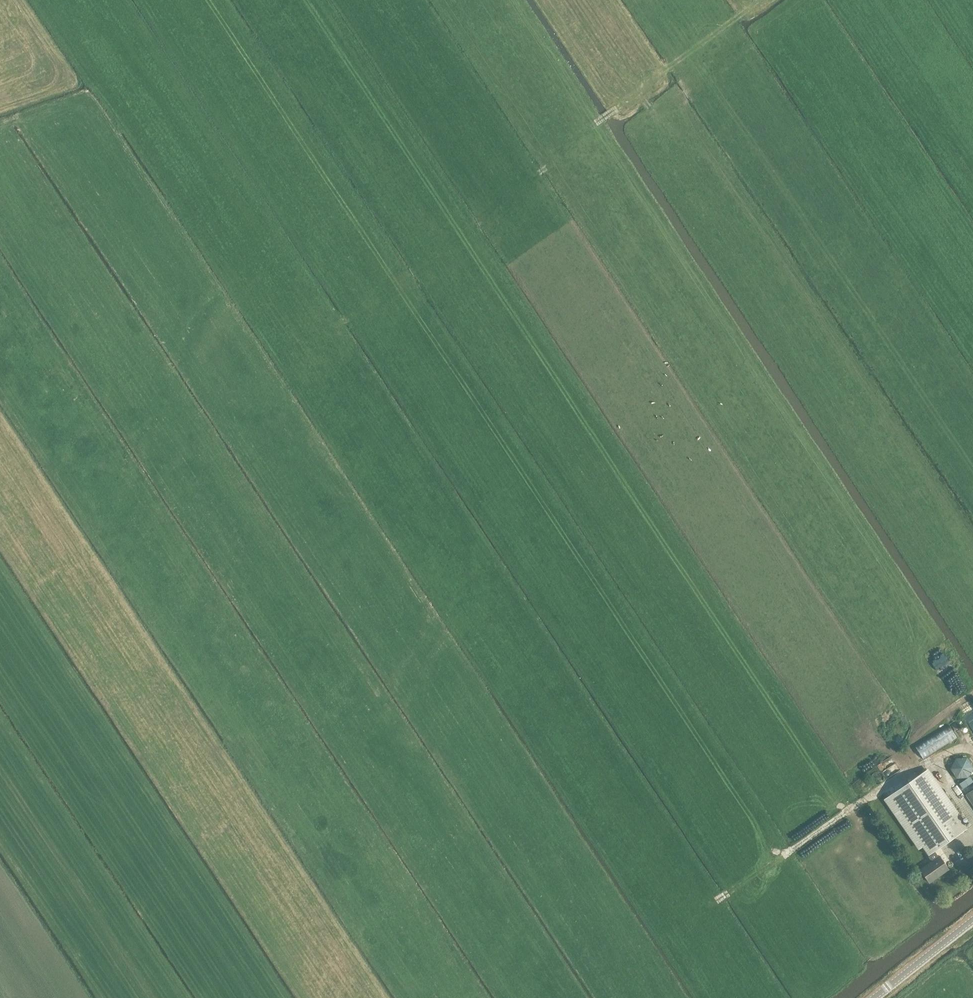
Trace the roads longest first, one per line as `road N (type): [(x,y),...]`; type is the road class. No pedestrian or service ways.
road 1 (unclassified): [(872,997),(972,918)]

